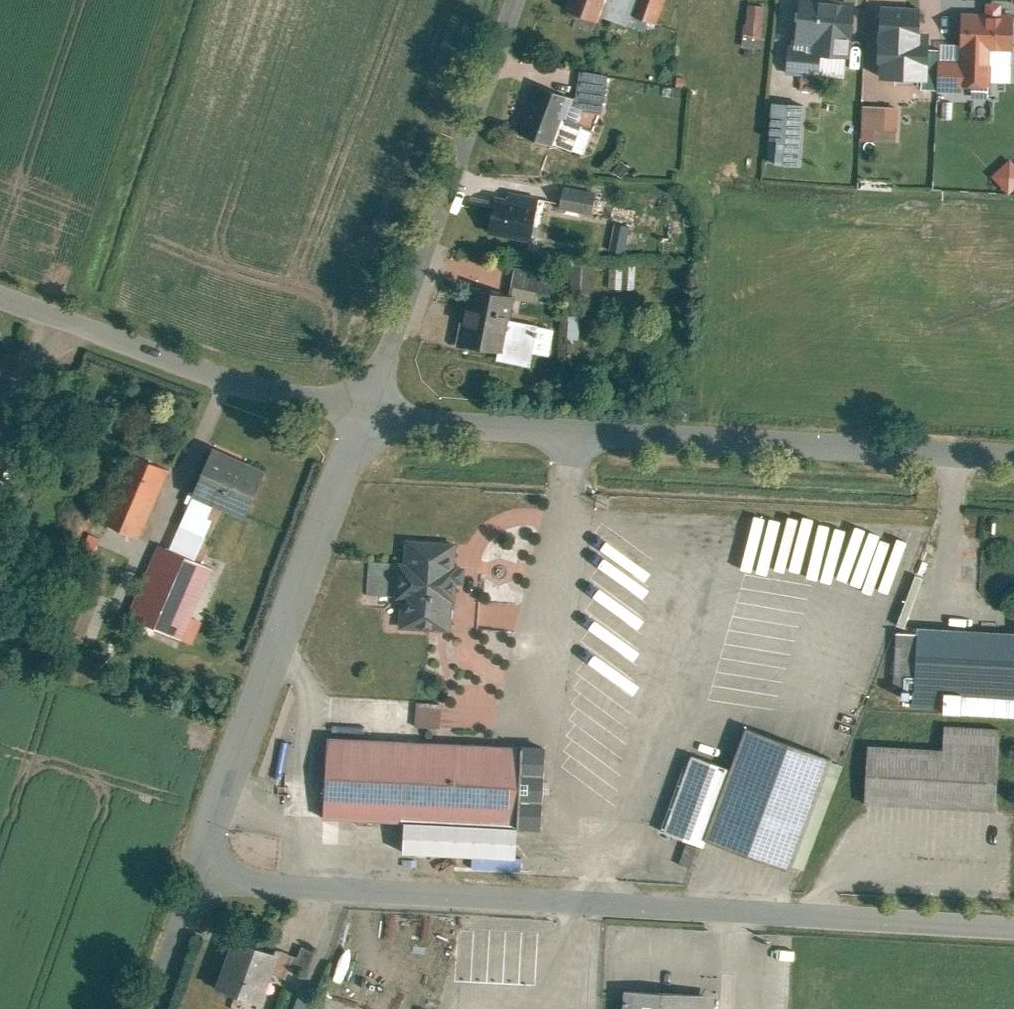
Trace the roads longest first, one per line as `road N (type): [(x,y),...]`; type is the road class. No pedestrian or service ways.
road 1 (residential): [(177,870),(1013,924)]
road 2 (residential): [(364,419),(1013,452)]
road 3 (residential): [(177,870),(364,419)]
road 4 (residential): [(364,419),(500,0)]
road 5 (residential): [(0,292),(246,386),(364,419)]
road 6 (residential): [(127,1008),(177,870)]

